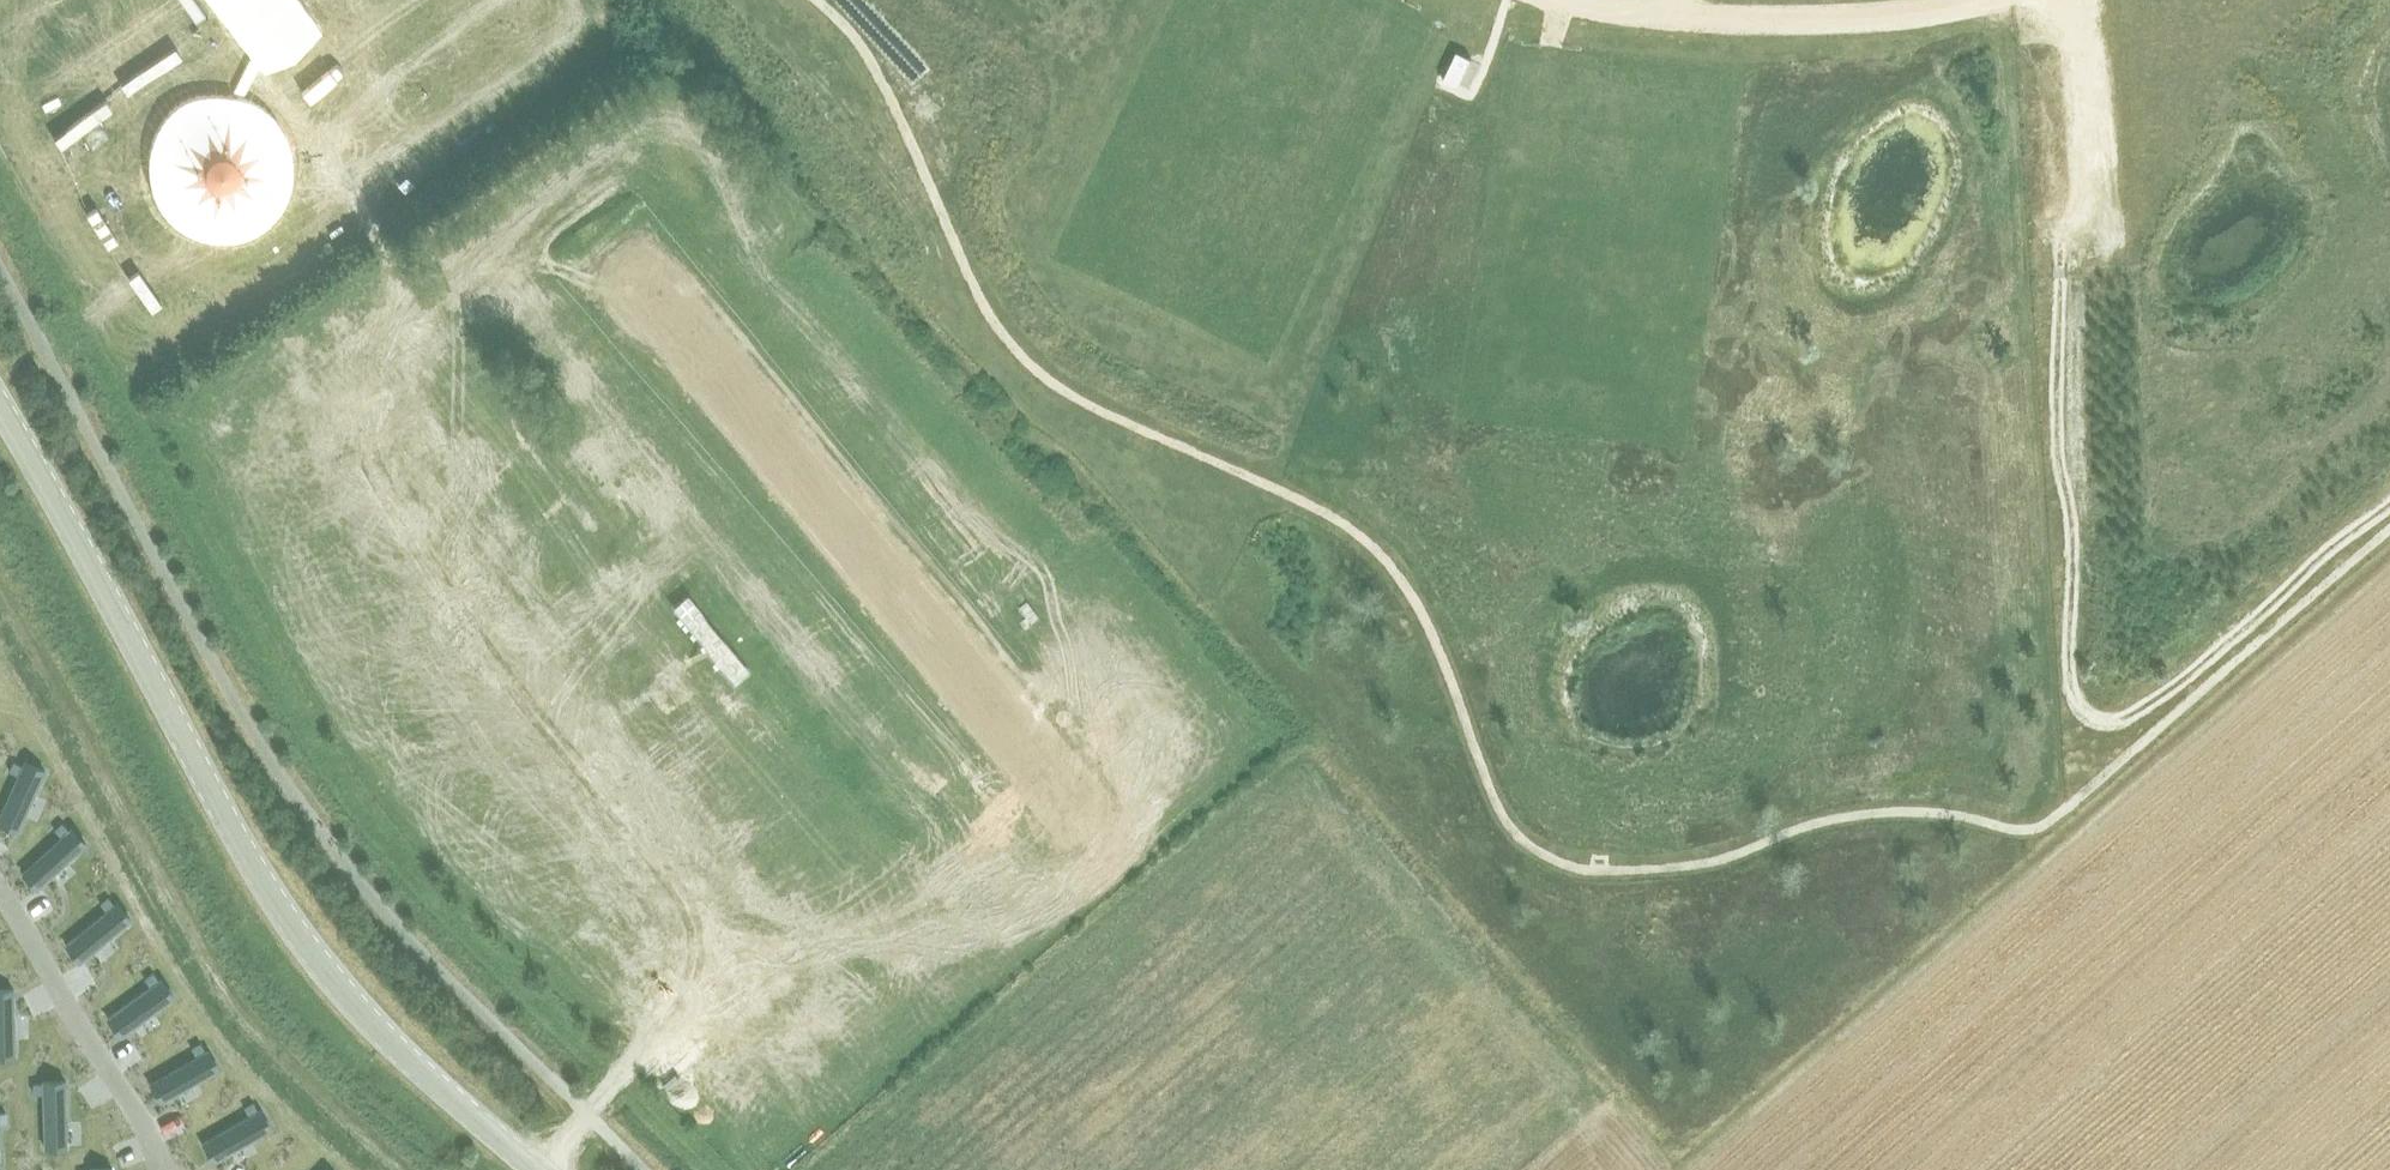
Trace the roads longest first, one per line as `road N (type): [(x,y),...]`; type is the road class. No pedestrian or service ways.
road 1 (secondary): [(534,1169),(314,960),(232,830),(0,408)]

